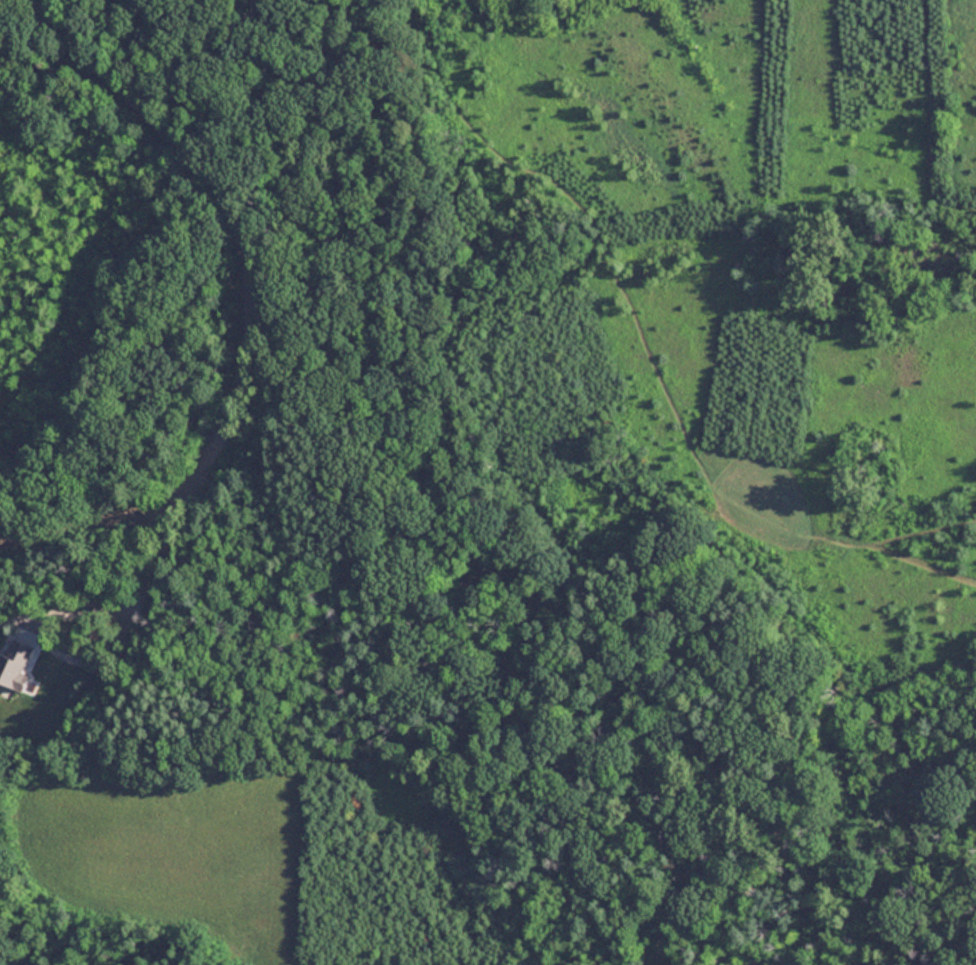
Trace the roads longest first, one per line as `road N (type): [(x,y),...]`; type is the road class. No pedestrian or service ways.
road 1 (residential): [(65,0),(222,164),(253,236),(260,340),(232,416),(199,480),(177,501)]
road 2 (residential): [(0,547),(177,501)]

